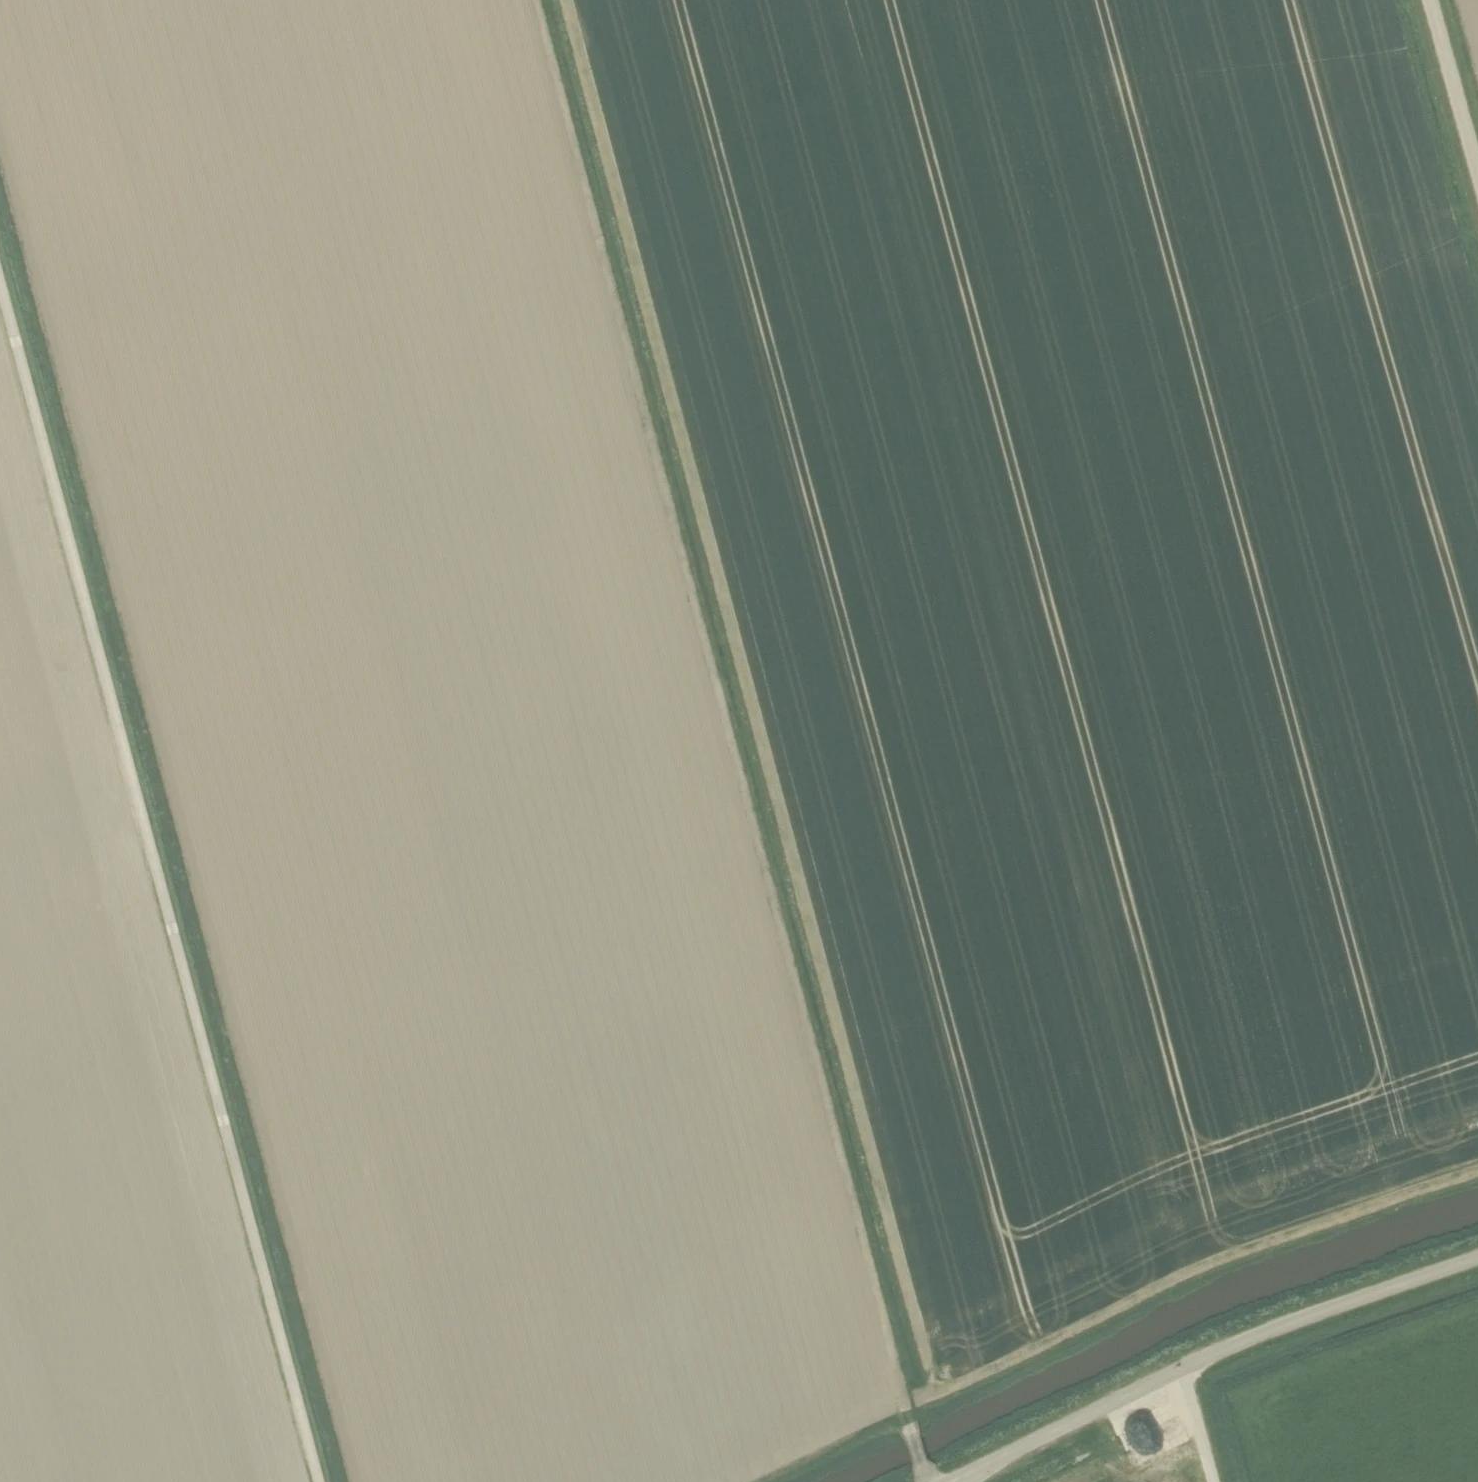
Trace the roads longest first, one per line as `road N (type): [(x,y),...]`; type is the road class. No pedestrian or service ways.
road 1 (unclassified): [(319,1481),(0,282)]
road 2 (unclassified): [(948,1481),(1284,1324),(1477,1256)]
road 3 (unclassified): [(1477,177),(1427,0)]

